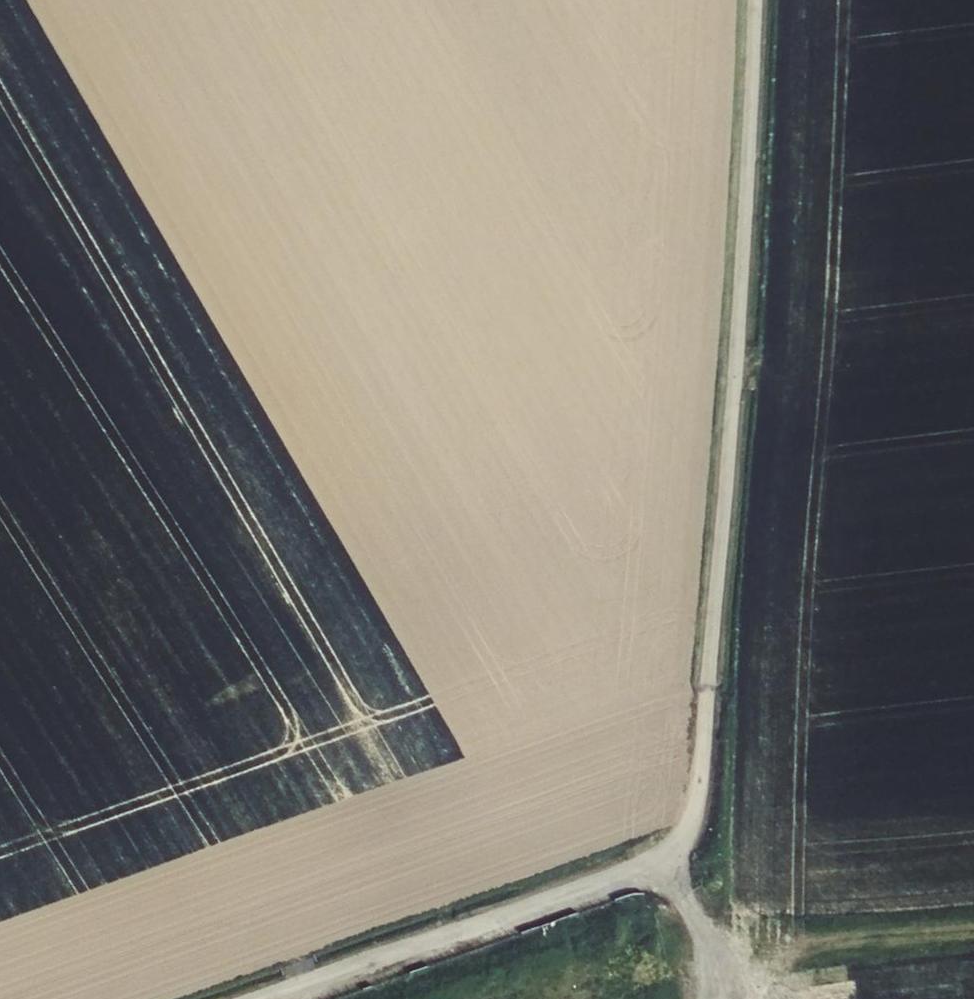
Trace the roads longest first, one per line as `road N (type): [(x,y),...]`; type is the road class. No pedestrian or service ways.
road 1 (unclassified): [(755,0),(736,375),(705,739),(688,824),(669,851),(630,869),(263,998)]
road 2 (track): [(973,935),(775,944),(709,936),(678,899),(669,851)]

